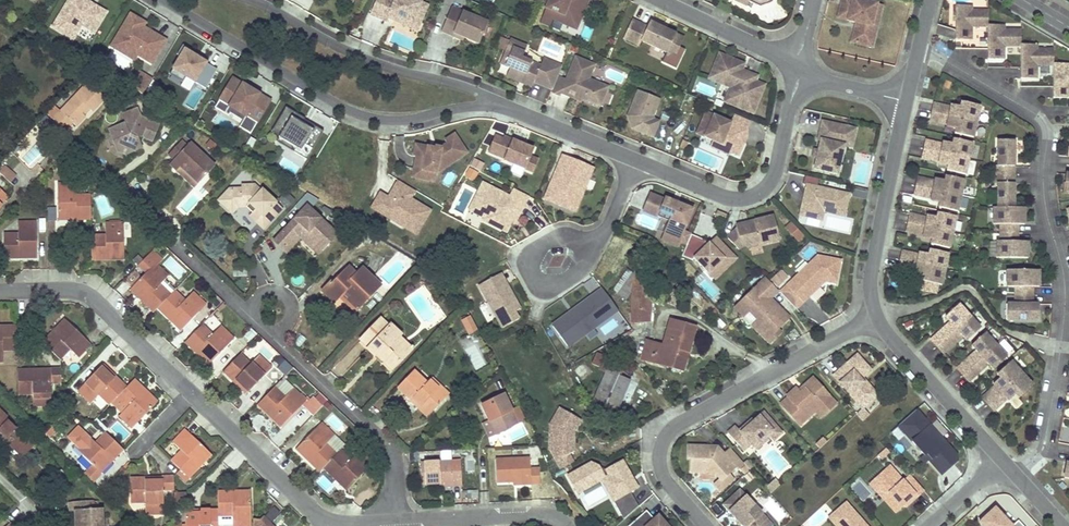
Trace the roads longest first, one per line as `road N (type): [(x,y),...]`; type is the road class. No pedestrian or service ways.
road 1 (residential): [(1015,475),(1044,445),(1063,325),(1062,267),(1044,195),(1047,128),(1038,115),(918,49)]
road 2 (residential): [(0,291),(75,290),(93,298),(335,525)]
road 3 (residential): [(163,0),(365,116),(404,120),(503,105)]
road 4 (residential): [(876,315),(669,432),(659,451),(662,474),(706,525)]
road 5 (residential): [(503,105),(358,55),(251,0)]
road 6 (residential): [(636,159),(724,196),(756,194),(775,172),(802,70)]
road 7 (residential): [(396,521),(391,452),(282,346),(277,329)]
road 8 (residential): [(906,102),(872,268),(876,315)]
road 9 (residential): [(876,315),(1001,459)]
road 10 (residential): [(396,521),(543,514),(568,525)]
road 11 (residential): [(604,233),(539,246),(531,270),(539,282),(555,284),(588,259)]
road 12 (residential): [(794,65),(661,0)]
road 13 (residential): [(503,105),(636,159)]
road 14 (residential): [(172,232),(171,243),(255,319)]

